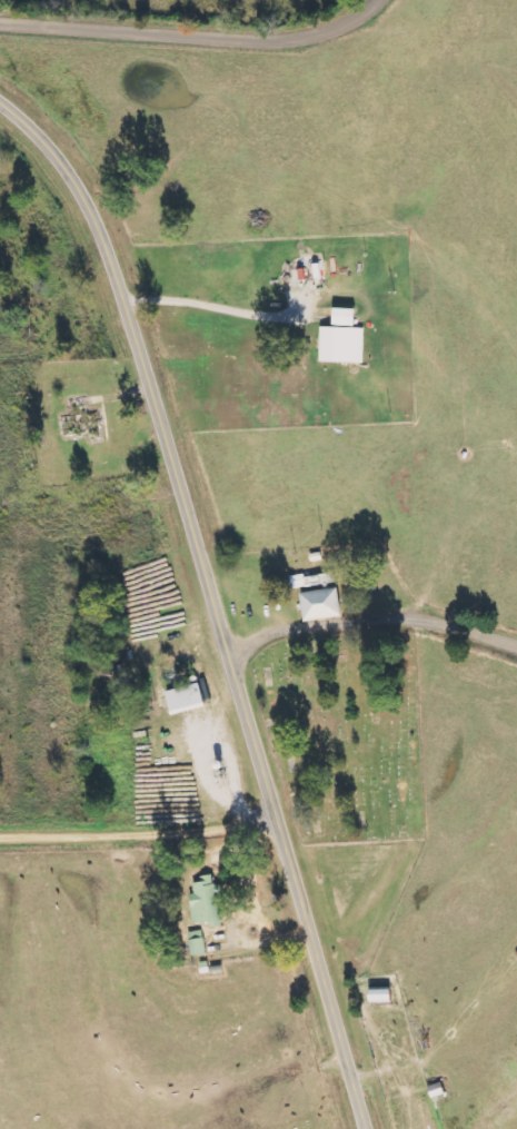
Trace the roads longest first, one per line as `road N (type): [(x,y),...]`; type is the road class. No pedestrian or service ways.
road 1 (tertiary): [(0,100),(50,149),(105,244),(366,1128)]
road 2 (residential): [(0,26),(295,42),(351,28),(386,0)]
road 3 (residential): [(227,648),(400,616),(516,645)]
road 4 (residential): [(0,831),(277,821)]

